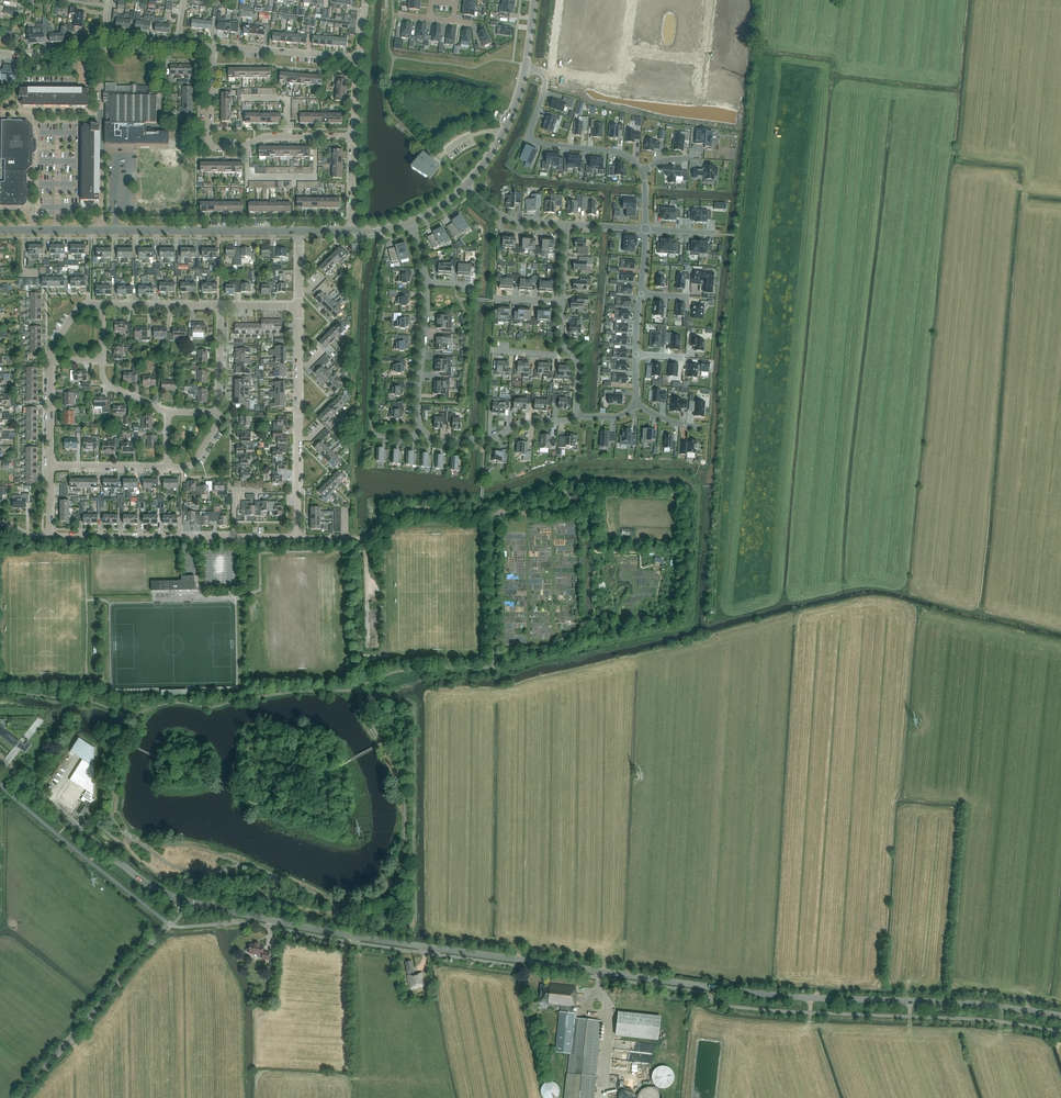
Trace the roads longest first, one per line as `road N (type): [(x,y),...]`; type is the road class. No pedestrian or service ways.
road 1 (tertiary): [(1060,1019),(700,984),(370,939),(186,902)]
road 2 (tertiary): [(299,231),(0,230)]
road 3 (unclassified): [(20,1097),(186,902)]
road 4 (residential): [(297,538),(50,536)]
road 5 (residential): [(352,136),(213,147),(214,46)]
road 6 (tertiary): [(186,902),(137,877),(0,765)]
road 7 (residential): [(496,514),(388,514),(365,538),(297,538)]
road 8 (residential): [(525,68),(546,80),(532,139),(616,151),(644,172)]
road 9 (unknown): [(633,0),(626,71),(611,81),(541,71)]
road 10 (residential): [(575,415),(485,439),(437,440),(422,430)]
road 11 (residential): [(422,430),(427,282)]
road 12 (residential): [(214,46),(359,58)]
road 13 (tertiary): [(525,68),(503,134),(466,186)]
road 14 (residential): [(0,113),(99,112),(102,81)]

